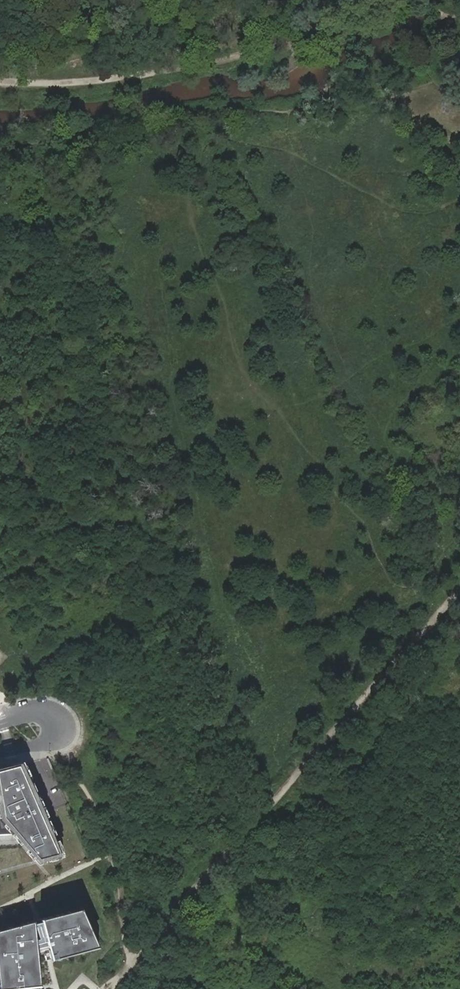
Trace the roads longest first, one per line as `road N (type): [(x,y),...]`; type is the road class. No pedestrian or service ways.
road 1 (track): [(110,988),(459,591)]
road 2 (residential): [(0,754),(57,731),(41,715),(0,725)]

